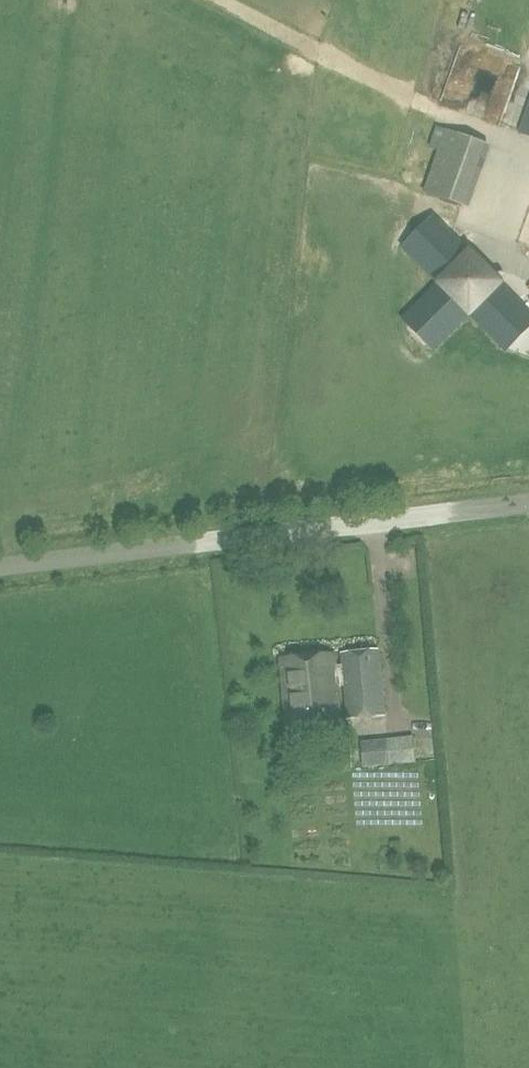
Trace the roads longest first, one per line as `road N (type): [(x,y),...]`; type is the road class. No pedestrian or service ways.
road 1 (unclassified): [(0,567),(528,504)]

